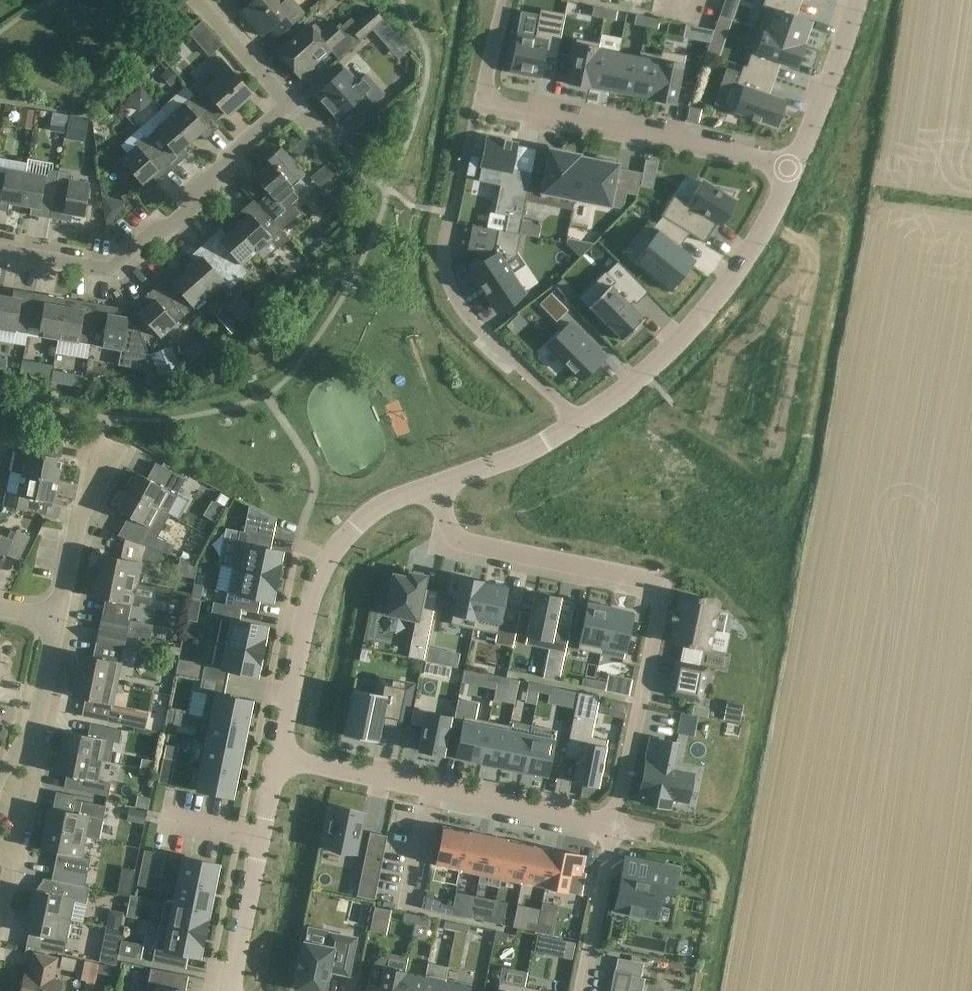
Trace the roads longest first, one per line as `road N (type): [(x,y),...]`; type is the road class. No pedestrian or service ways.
road 1 (residential): [(430,484),(465,541),(664,583),(613,826)]
road 2 (residential): [(791,169),(481,104),(505,0)]
road 3 (residential): [(0,252),(105,272),(196,200),(201,182),(288,102)]
road 4 (residential): [(278,759),(613,826)]
road 5 (residential): [(278,759),(311,587),(351,530),(386,502),(430,484)]
road 6 (residential): [(580,421),(655,365),(739,269),(791,169)]
road 7 (residential): [(580,421),(460,308),(444,268),(447,226)]
road 8 (residential): [(228,990),(278,759)]
road 9 (residential): [(791,169),(856,0)]
road 10 (residential): [(58,618),(101,454)]
road 11 (residential): [(613,826),(580,990)]
road 12 (residential): [(430,484),(580,421)]
road 13 (residential): [(288,102),(196,0)]
road 14 (residential): [(14,851),(37,731)]

